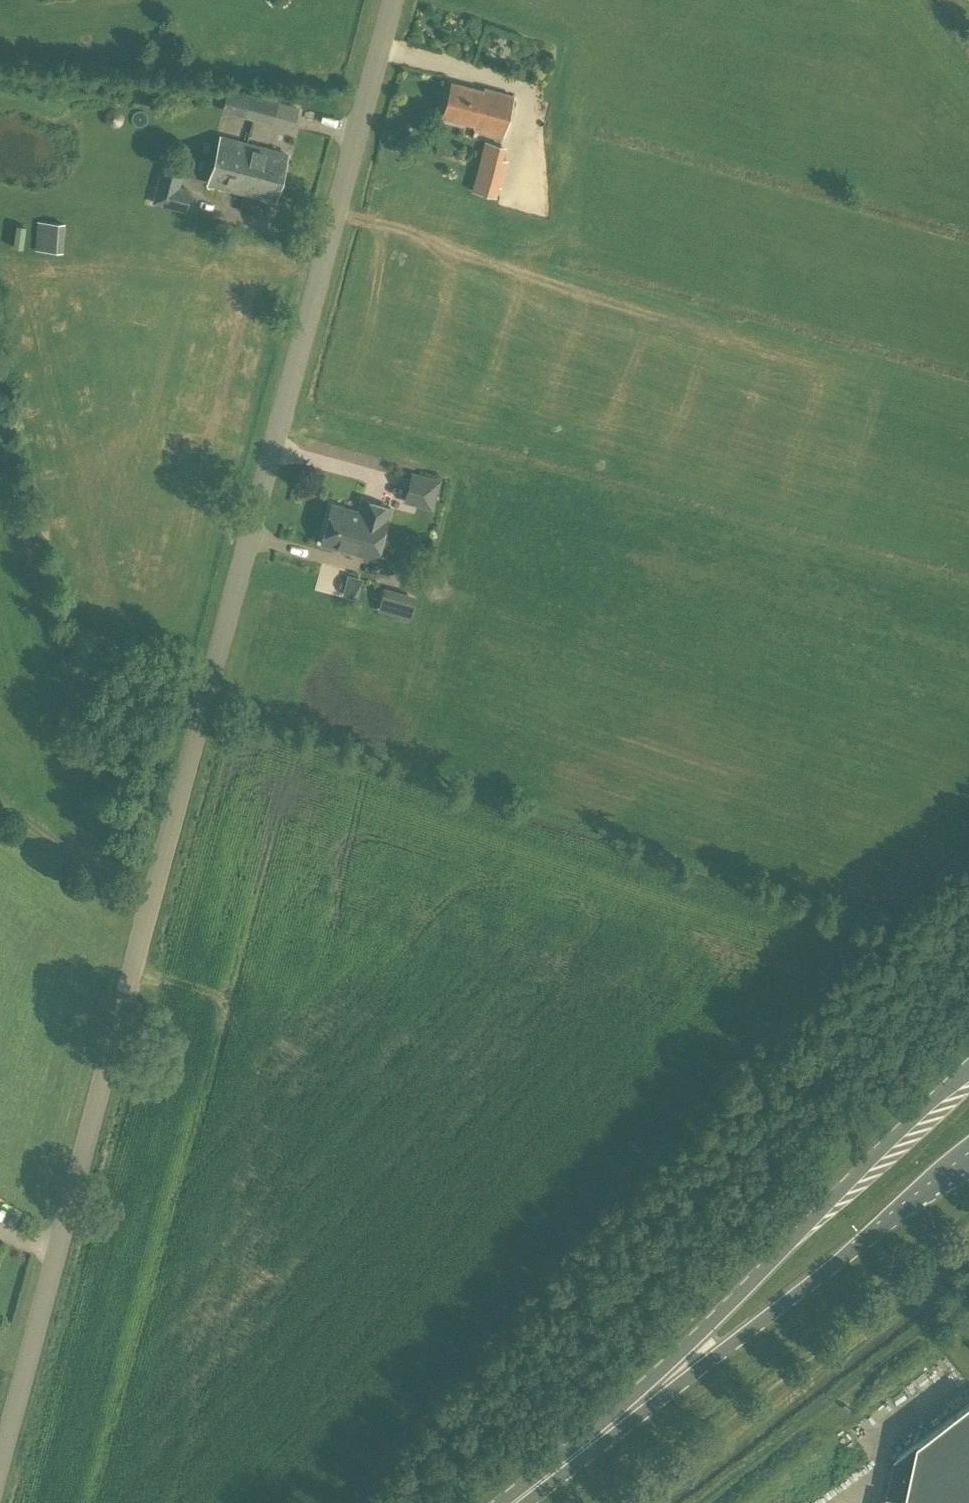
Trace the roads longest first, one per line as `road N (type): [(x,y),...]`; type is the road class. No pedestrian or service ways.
road 1 (unclassified): [(0,1462),(393,0)]
road 2 (primary): [(968,1075),(573,1456)]
road 3 (primary): [(573,1456),(968,1162)]

